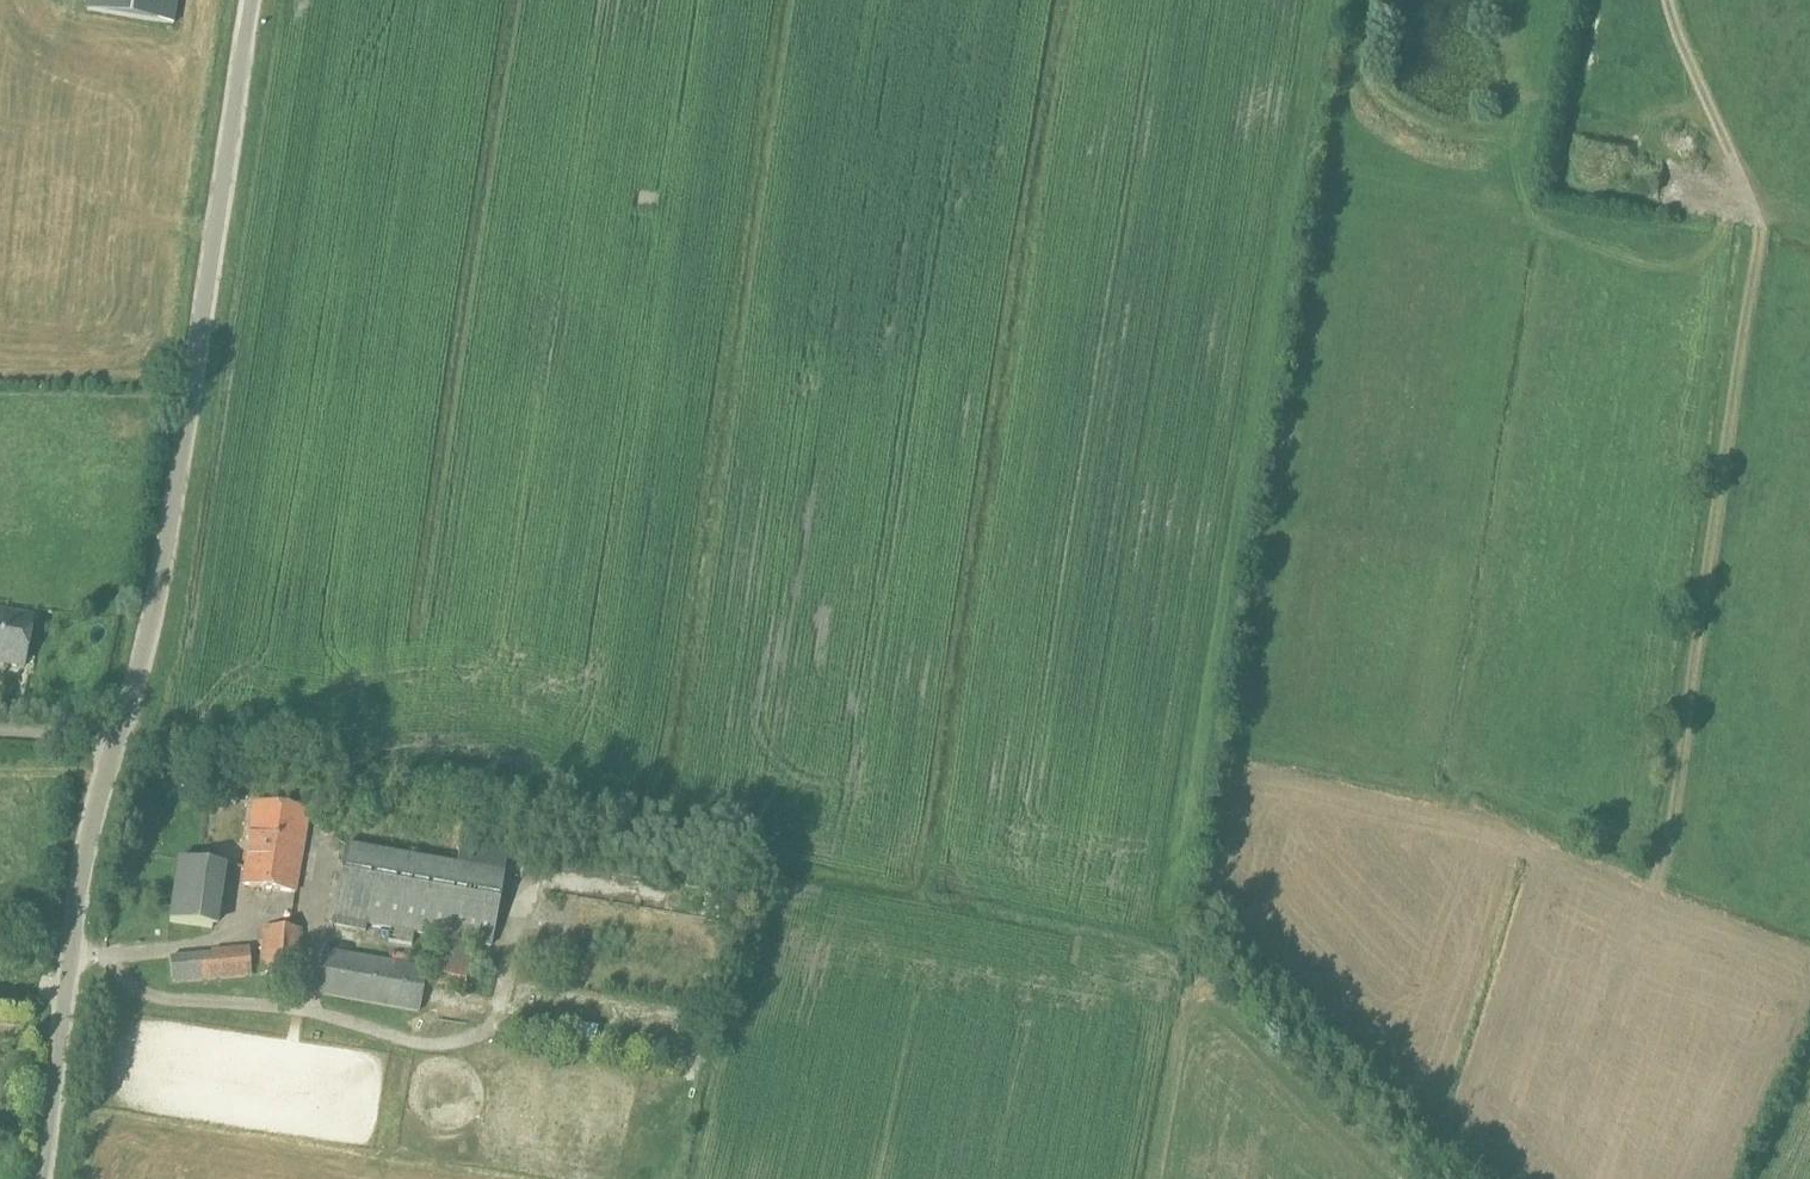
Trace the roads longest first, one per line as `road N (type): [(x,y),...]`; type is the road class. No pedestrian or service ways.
road 1 (unclassified): [(44,1178),(87,853),(150,639),(253,0)]

